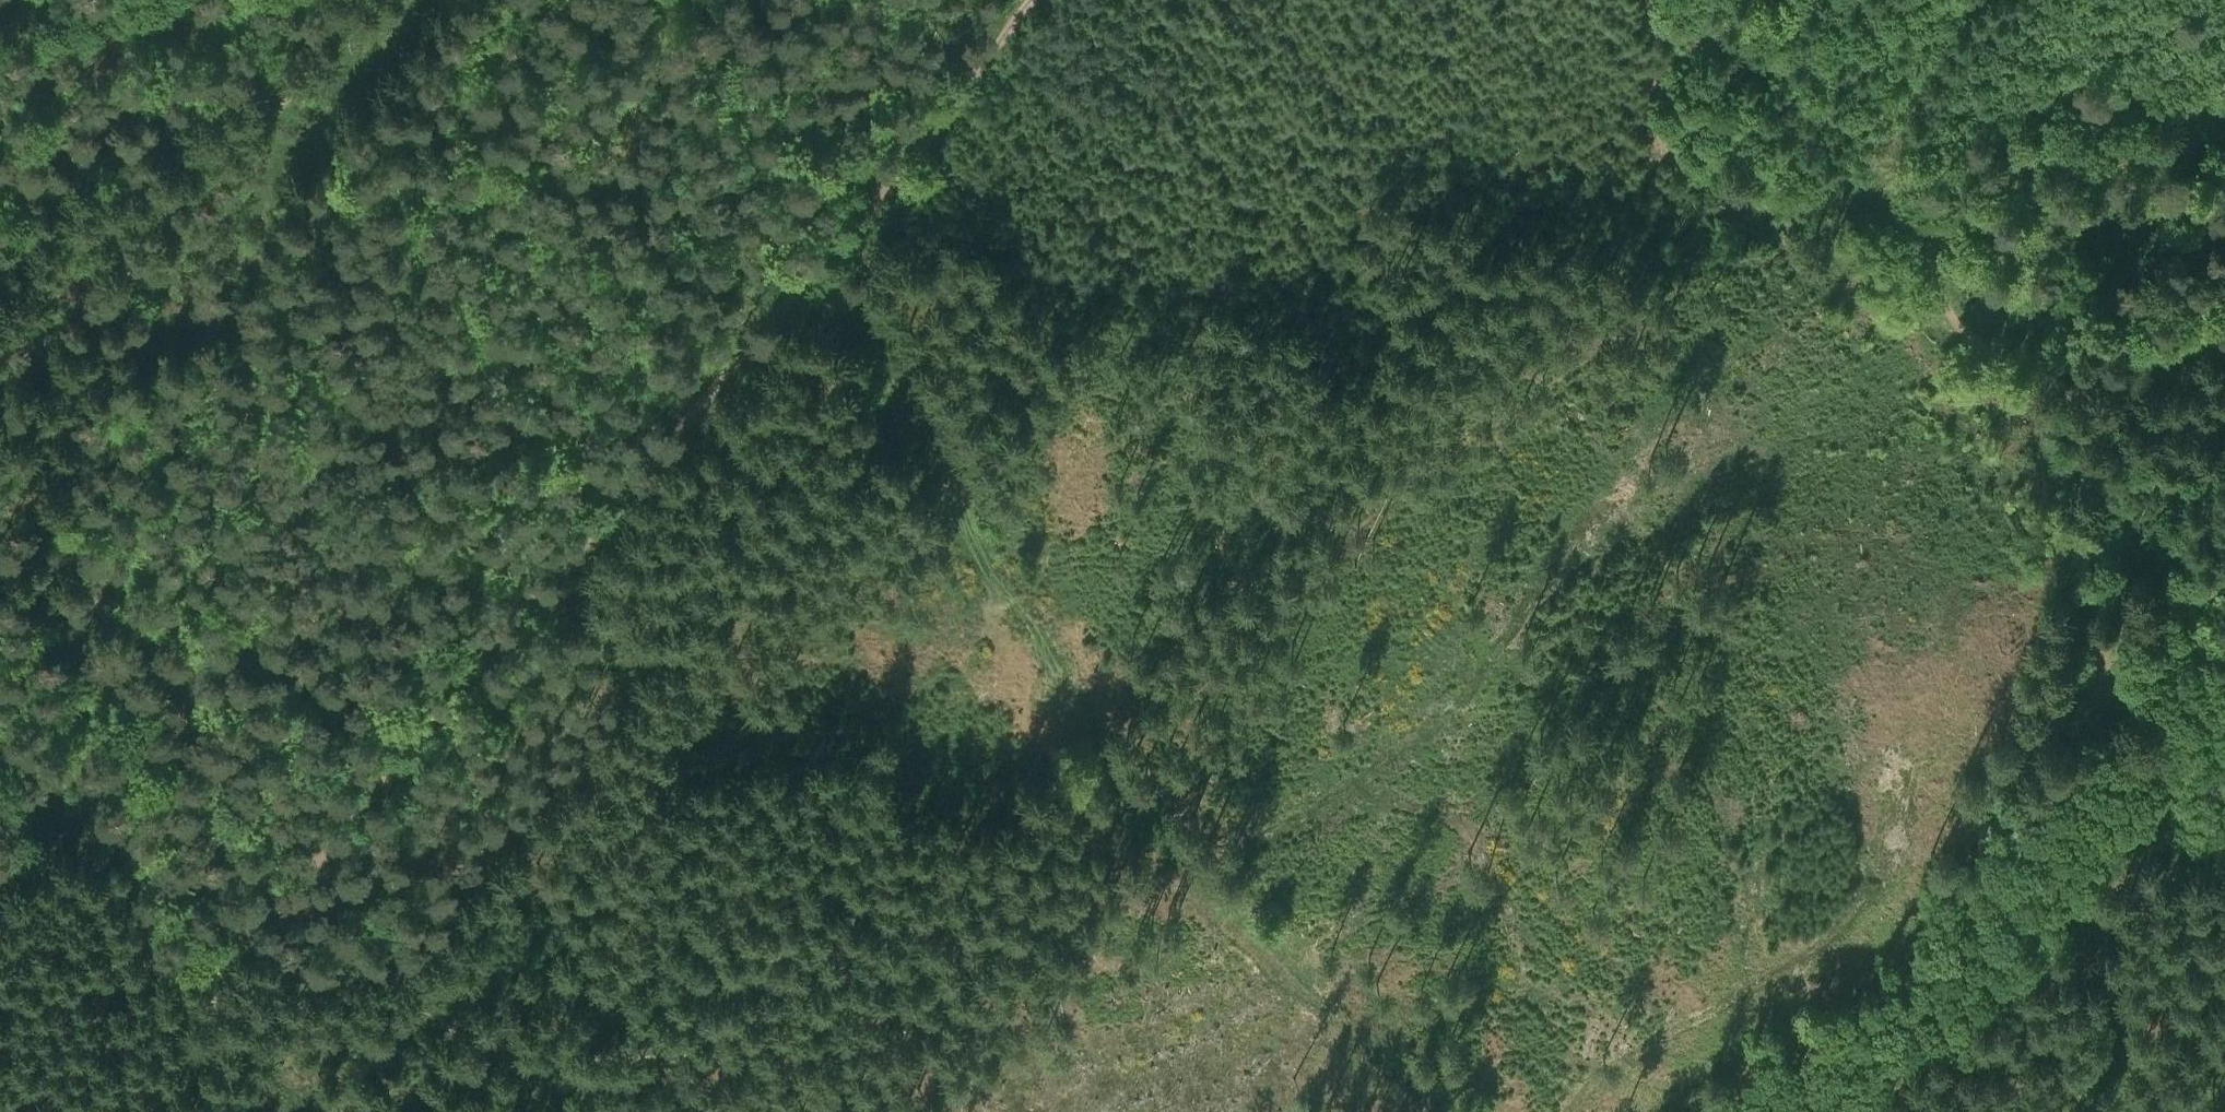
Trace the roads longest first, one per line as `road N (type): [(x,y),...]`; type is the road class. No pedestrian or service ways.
road 1 (track): [(0,1001),(215,942),(283,899),(455,684),(949,119),(1038,0)]
road 2 (track): [(0,1029),(112,1022),(193,1004),(366,1005),(533,1052),(601,1062),(678,1057),(817,1028),(1006,923)]
road 3 (track): [(1964,0),(1867,163),(1879,199),(1929,254),(1950,326),(1974,352),(2013,371),(2073,379),(2224,352)]
road 4 (track): [(365,0),(161,271),(0,372)]

